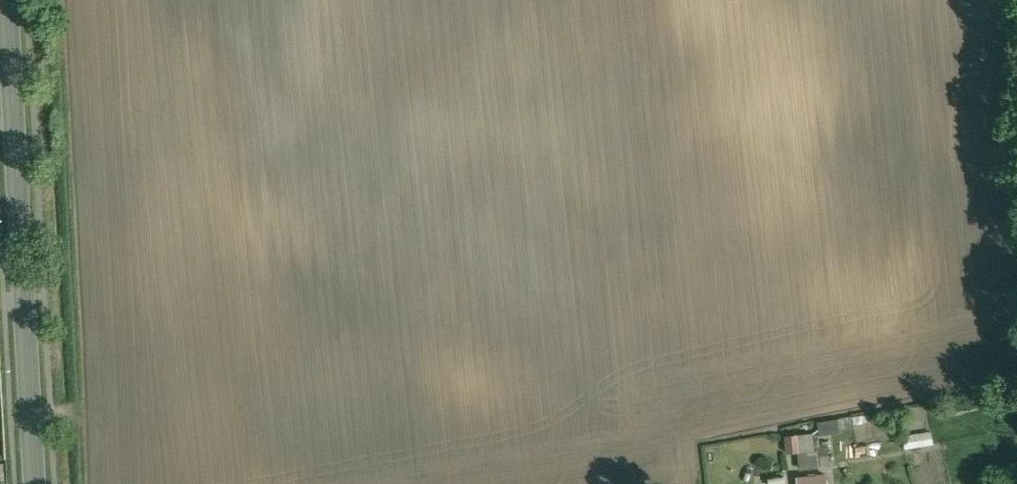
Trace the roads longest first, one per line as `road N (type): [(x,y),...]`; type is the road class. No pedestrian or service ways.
road 1 (tertiary): [(9,0),(36,483)]

